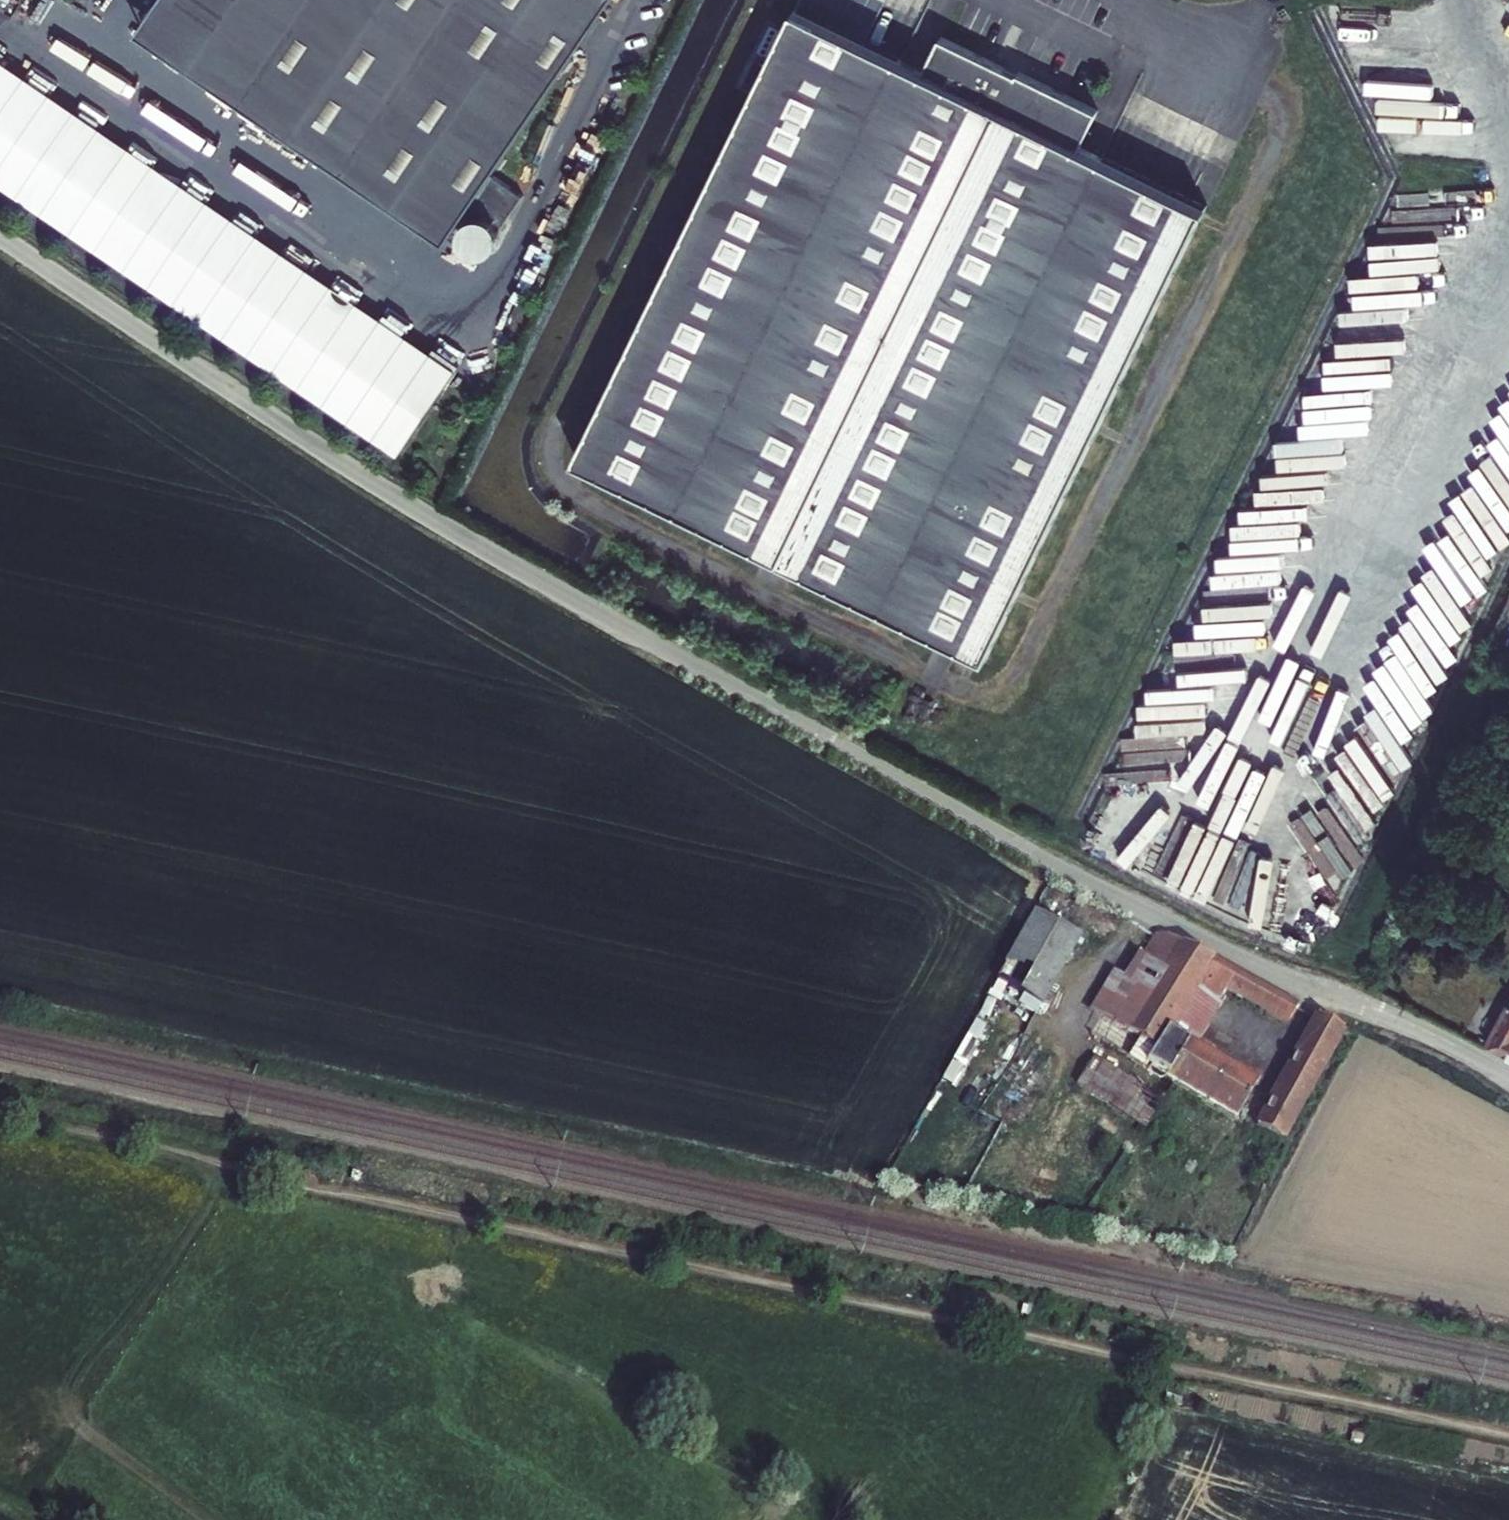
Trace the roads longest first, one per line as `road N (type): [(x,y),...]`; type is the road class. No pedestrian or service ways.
road 1 (unclassified): [(0,238),(355,474),(657,645),(1135,906),(1508,1075)]
road 2 (track): [(1508,1435),(300,1184),(0,1114)]

